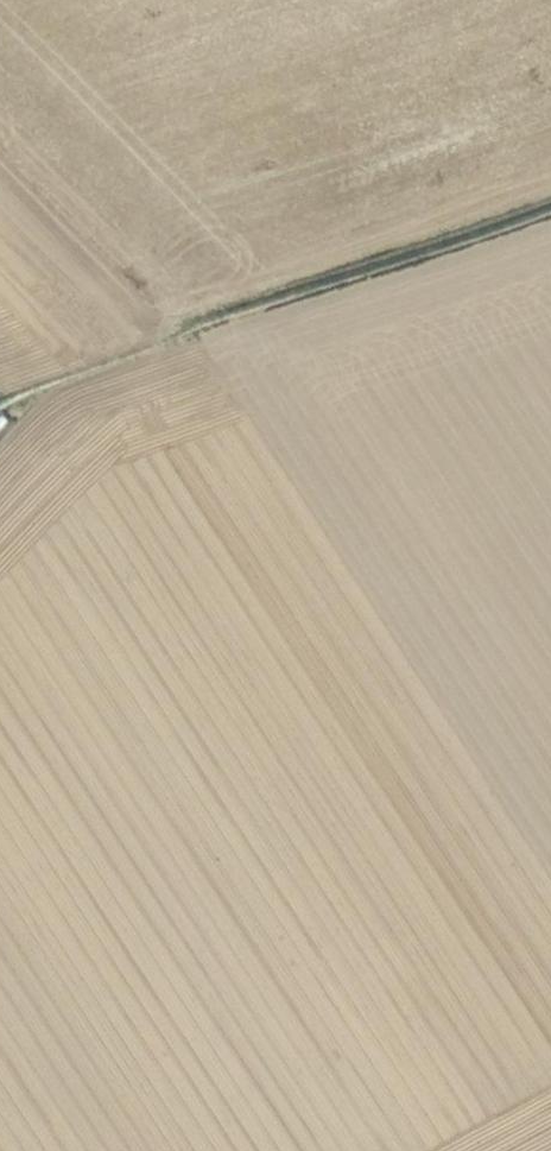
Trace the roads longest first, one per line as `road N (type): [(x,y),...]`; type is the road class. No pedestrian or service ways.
road 1 (track): [(550,209),(188,331),(0,413)]

